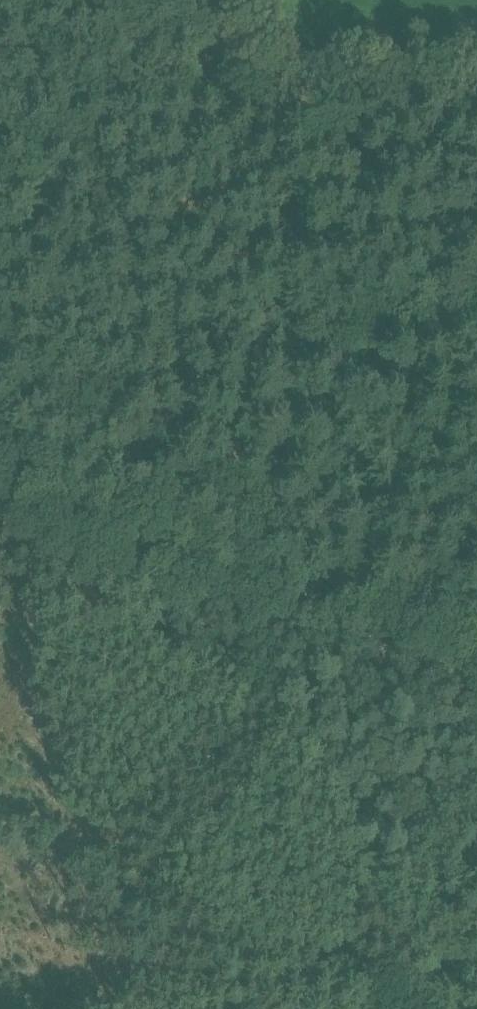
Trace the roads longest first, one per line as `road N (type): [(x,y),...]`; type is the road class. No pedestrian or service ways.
road 1 (track): [(303,586),(198,0)]
road 2 (unclassified): [(476,634),(171,553),(93,521),(0,437)]

